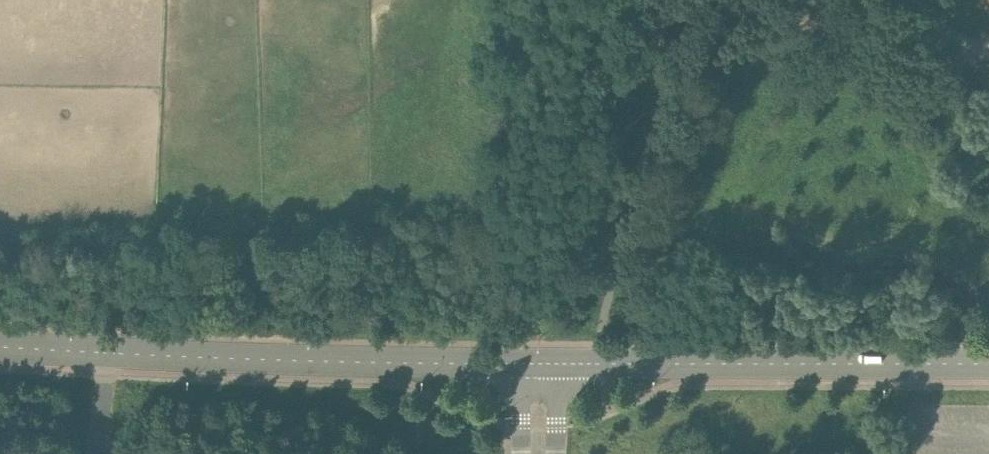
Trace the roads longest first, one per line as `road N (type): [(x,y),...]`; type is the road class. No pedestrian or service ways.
road 1 (tertiary): [(538,362),(988,360)]
road 2 (tertiary): [(538,362),(106,351)]

